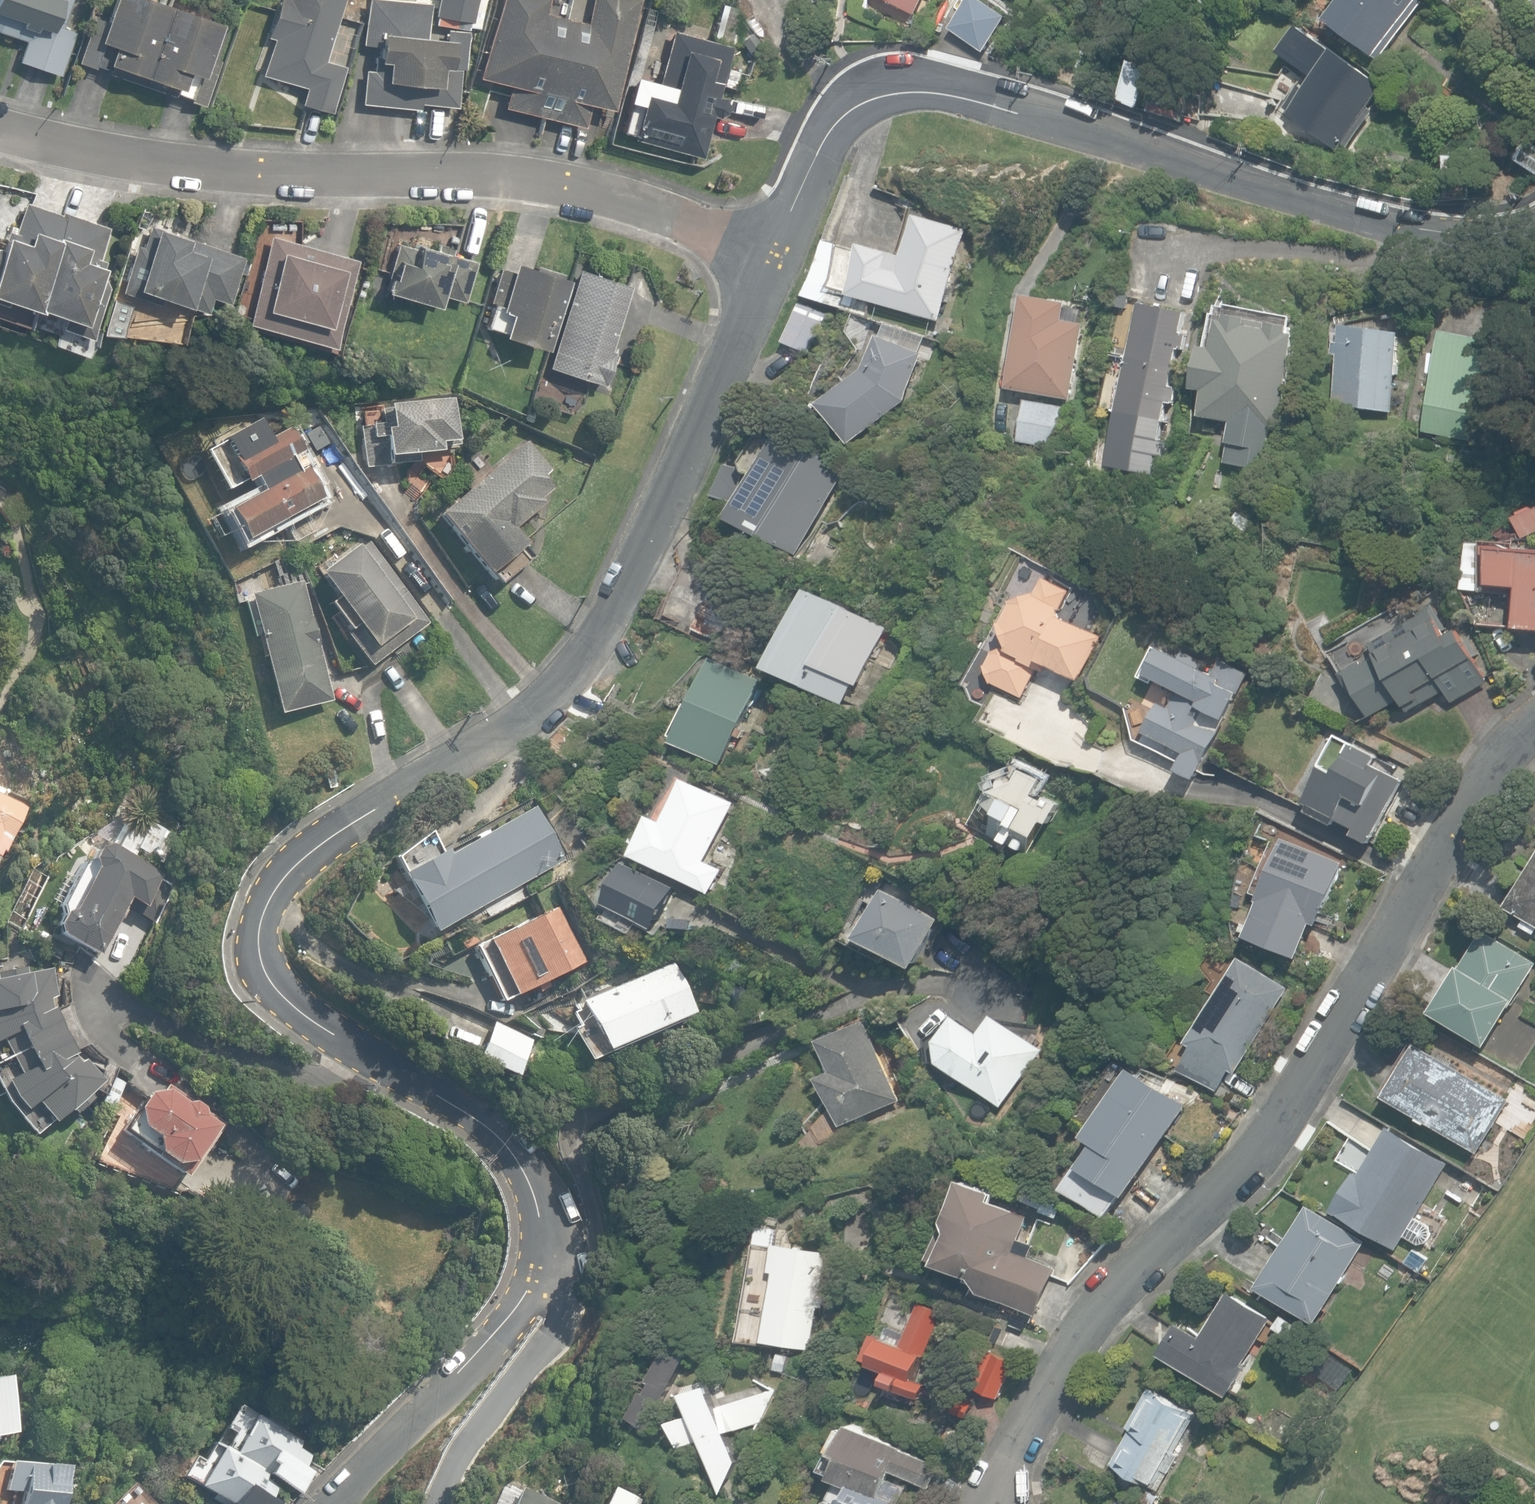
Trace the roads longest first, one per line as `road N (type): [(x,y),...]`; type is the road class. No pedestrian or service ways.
road 1 (residential): [(773,250),(647,538),(569,670),(306,855),(262,916),(258,950),(279,994),(496,1134),(531,1192),(538,1270)]
road 2 (residential): [(1534,726),(1230,1186),(1089,1313),(1035,1406),(1003,1477),(1001,1503)]
road 3 (residential): [(1534,208),(1473,230),(1411,223),(1131,137),(909,88),(857,105),(837,129),(773,250)]
road 4 (residential): [(0,125),(67,144),(254,170),(534,174),(666,204),(773,250)]
road 5 (residential): [(538,1270),(489,1345),(335,1503)]
road 6 (residential): [(444,1503),(472,1445),(562,1328),(567,1297),(538,1270)]

